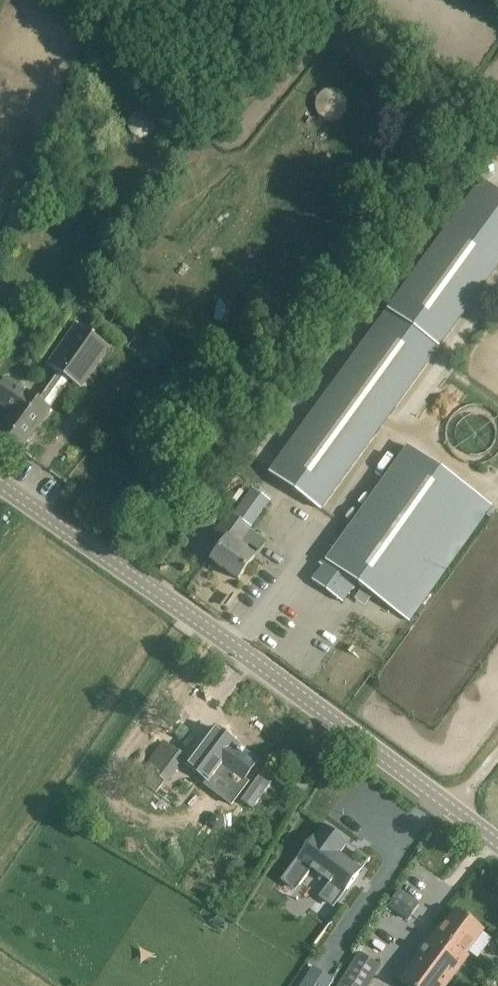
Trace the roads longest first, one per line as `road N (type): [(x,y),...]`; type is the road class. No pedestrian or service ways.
road 1 (tertiary): [(497,840),(0,490)]

